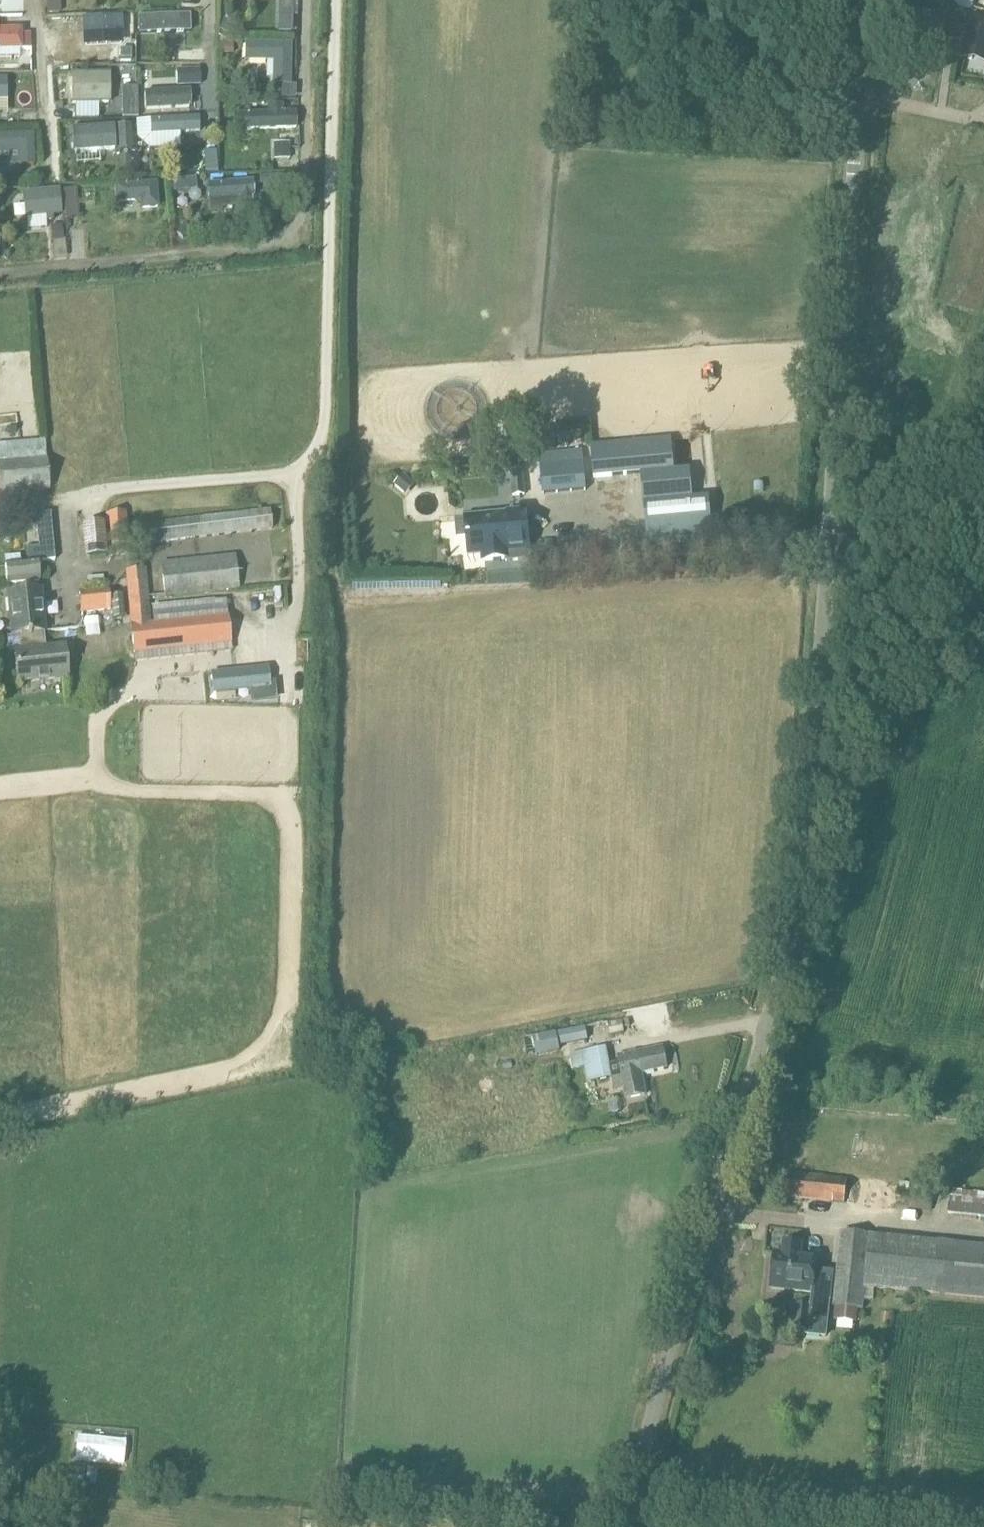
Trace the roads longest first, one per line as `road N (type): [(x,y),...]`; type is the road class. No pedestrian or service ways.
road 1 (unclassified): [(642,1526),(803,887),(864,0)]
road 2 (unclassified): [(92,487),(297,472),(315,452),(327,422),(344,0)]
road 3 (residential): [(0,271),(269,249),(295,238),(302,216),(304,0)]
road 4 (residential): [(35,0),(49,177)]

